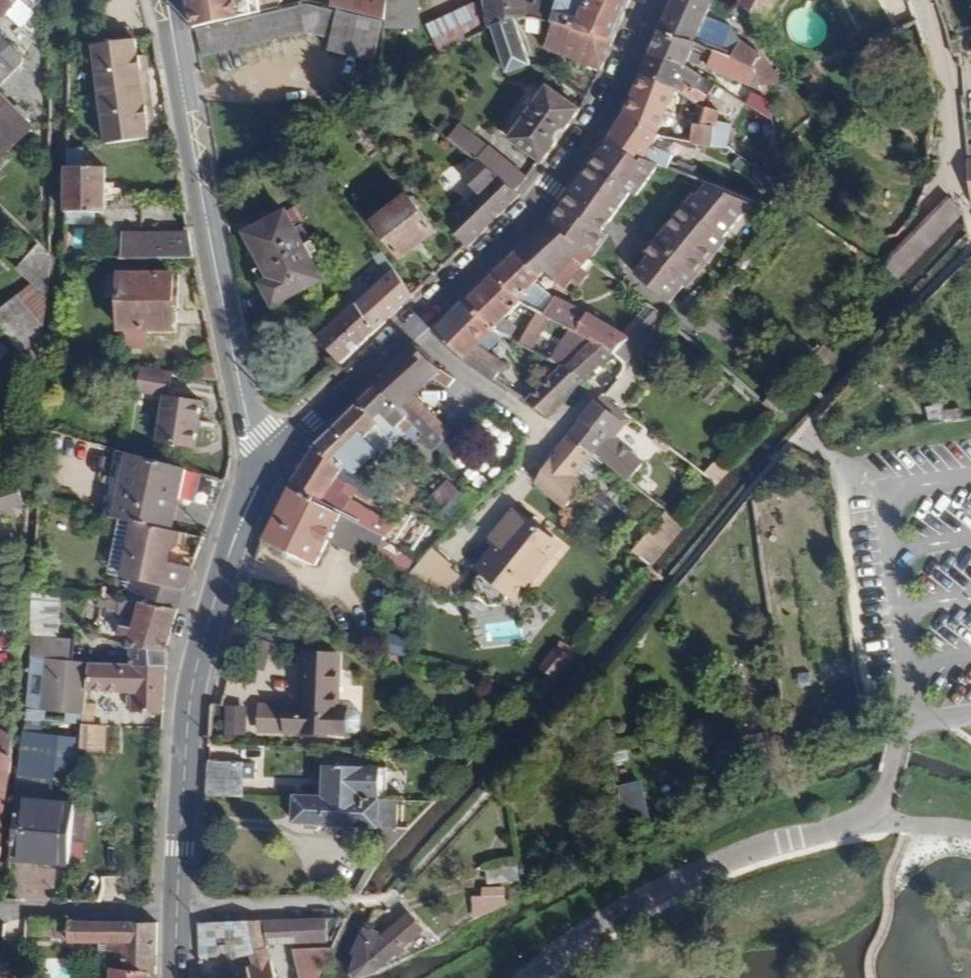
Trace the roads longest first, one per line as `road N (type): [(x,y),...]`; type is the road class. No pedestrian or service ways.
road 1 (primary): [(260,478),(538,215),(582,159),(657,0)]
road 2 (primary): [(163,0),(260,478)]
road 3 (primary): [(178,910),(197,658),(260,478)]
road 4 (residential): [(922,0),(965,197)]
road 5 (residential): [(178,910),(0,924)]

